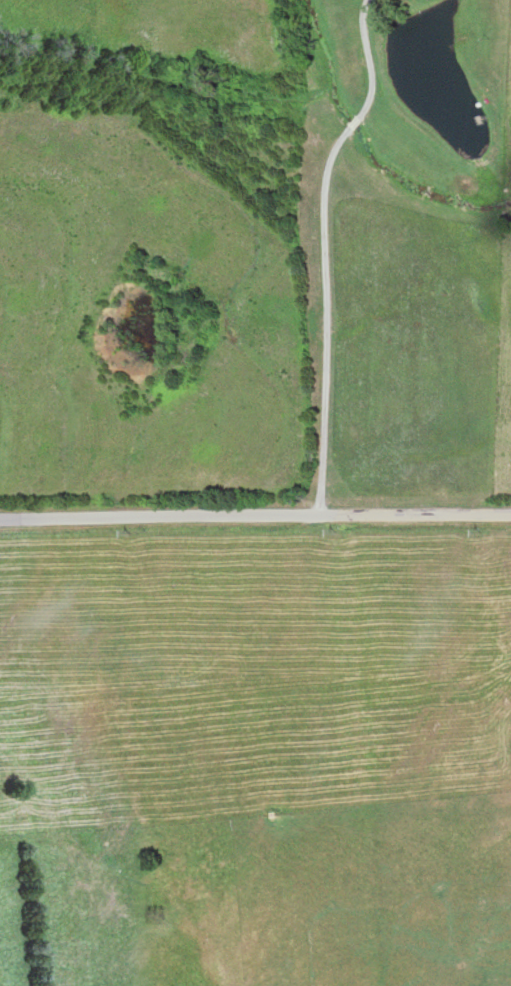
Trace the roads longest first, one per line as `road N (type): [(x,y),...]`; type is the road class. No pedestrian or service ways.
road 1 (residential): [(510,515),(0,517)]

